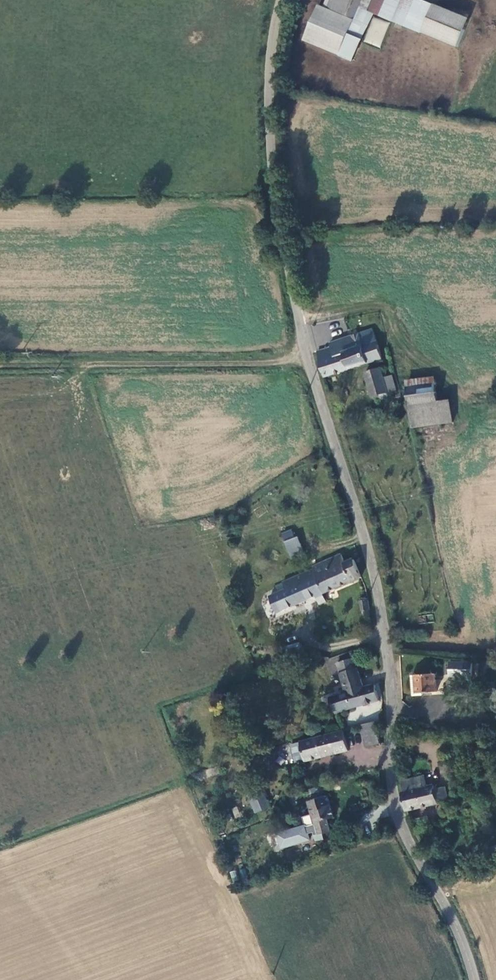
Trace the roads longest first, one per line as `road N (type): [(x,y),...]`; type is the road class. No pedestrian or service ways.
road 1 (unclassified): [(473,979),(449,910),(392,811),(387,629),(360,493),(314,356),(276,120),(287,0)]
road 2 (track): [(314,356),(0,355)]

